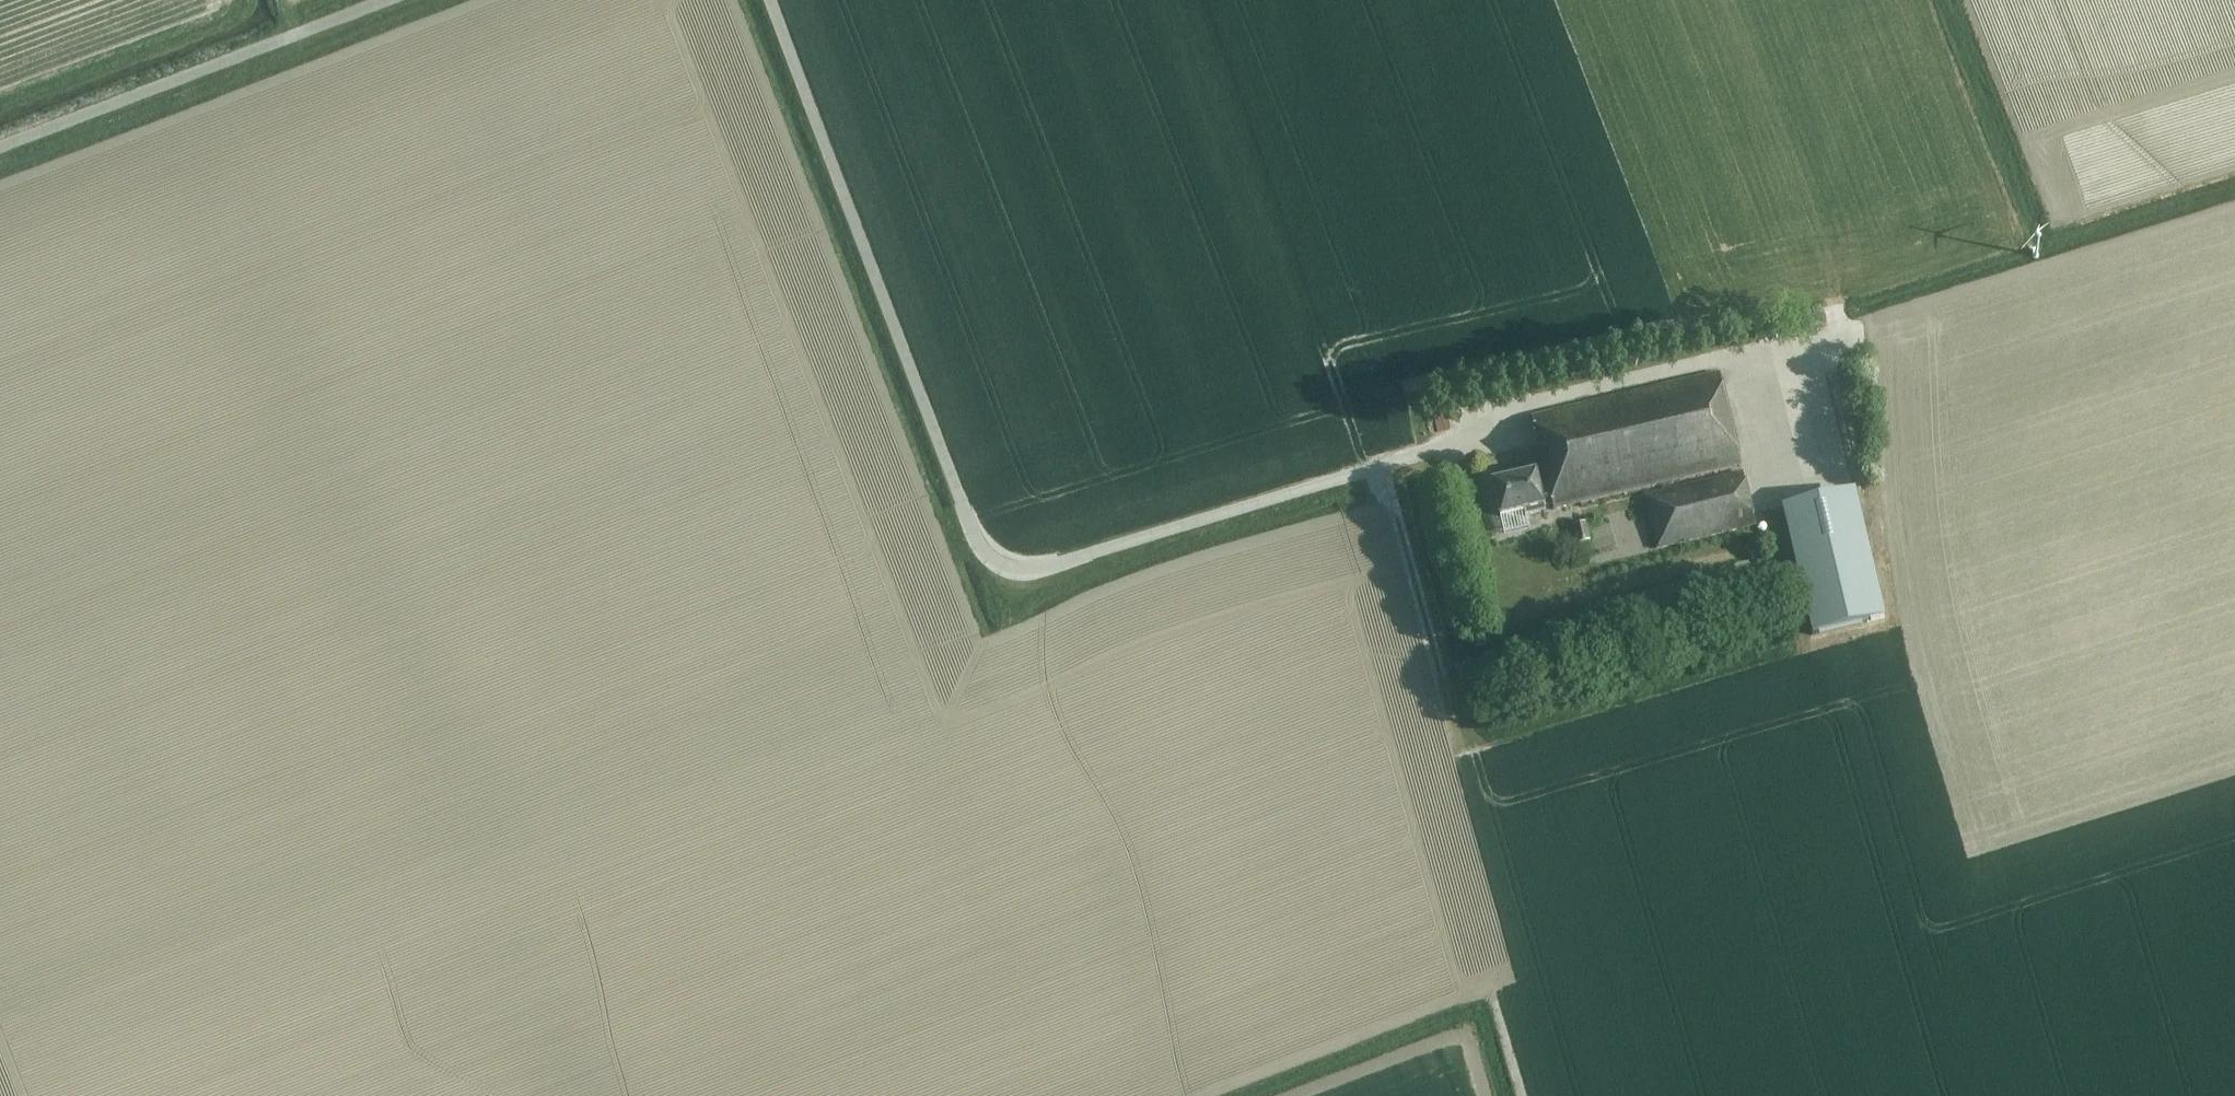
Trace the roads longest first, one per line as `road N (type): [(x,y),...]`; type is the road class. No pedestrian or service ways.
road 1 (unclassified): [(763,0),(978,542),(1007,561),(1045,570),(1395,460)]
road 2 (unclassified): [(0,154),(400,0)]

